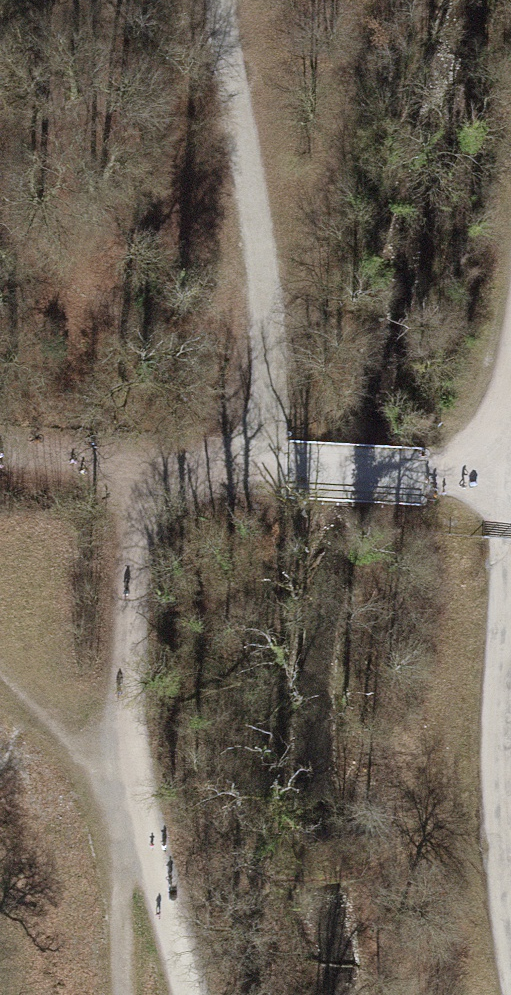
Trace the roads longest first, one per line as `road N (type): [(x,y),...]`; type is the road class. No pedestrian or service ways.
road 1 (track): [(186,994),(124,782),(145,462)]
road 2 (track): [(253,472),(268,298),(220,0)]
road 3 (track): [(510,965),(499,793),(510,511)]
road 4 (track): [(253,472),(510,478)]
road 5 (track): [(0,452),(145,462)]

